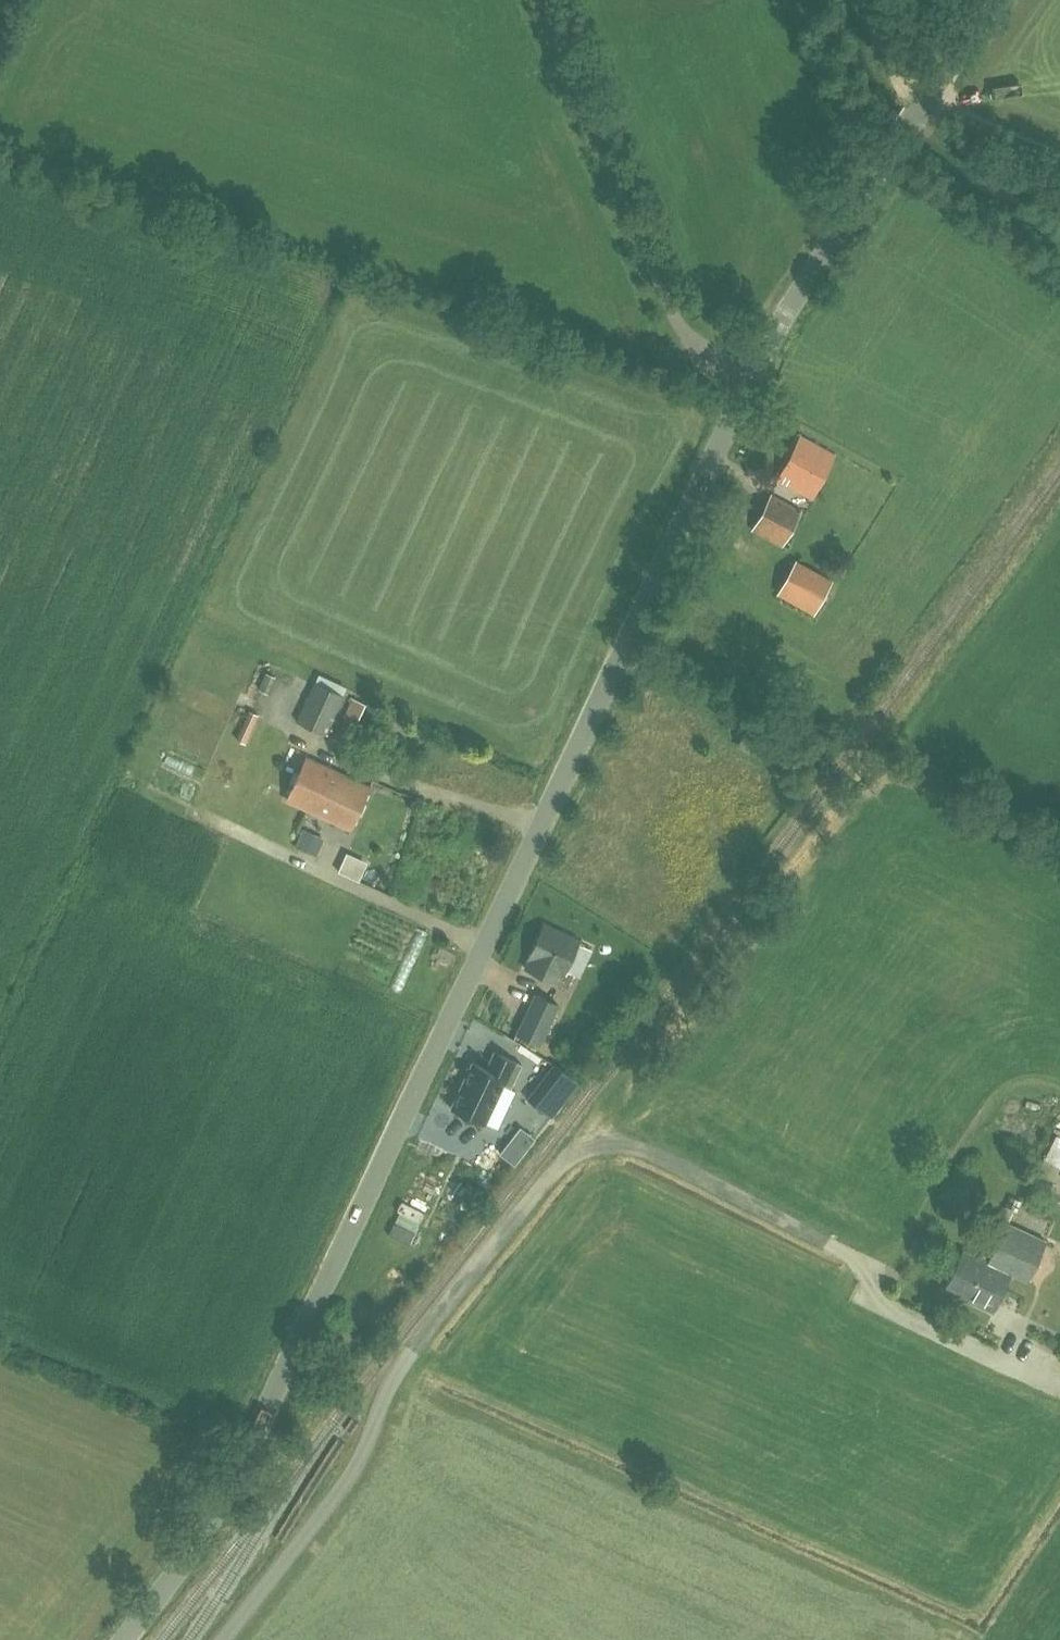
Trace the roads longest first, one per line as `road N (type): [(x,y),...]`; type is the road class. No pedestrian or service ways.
road 1 (unclassified): [(124,1639),(219,1514),(265,1433),(783,314),(994,0)]
road 2 (track): [(925,104),(1059,161)]

